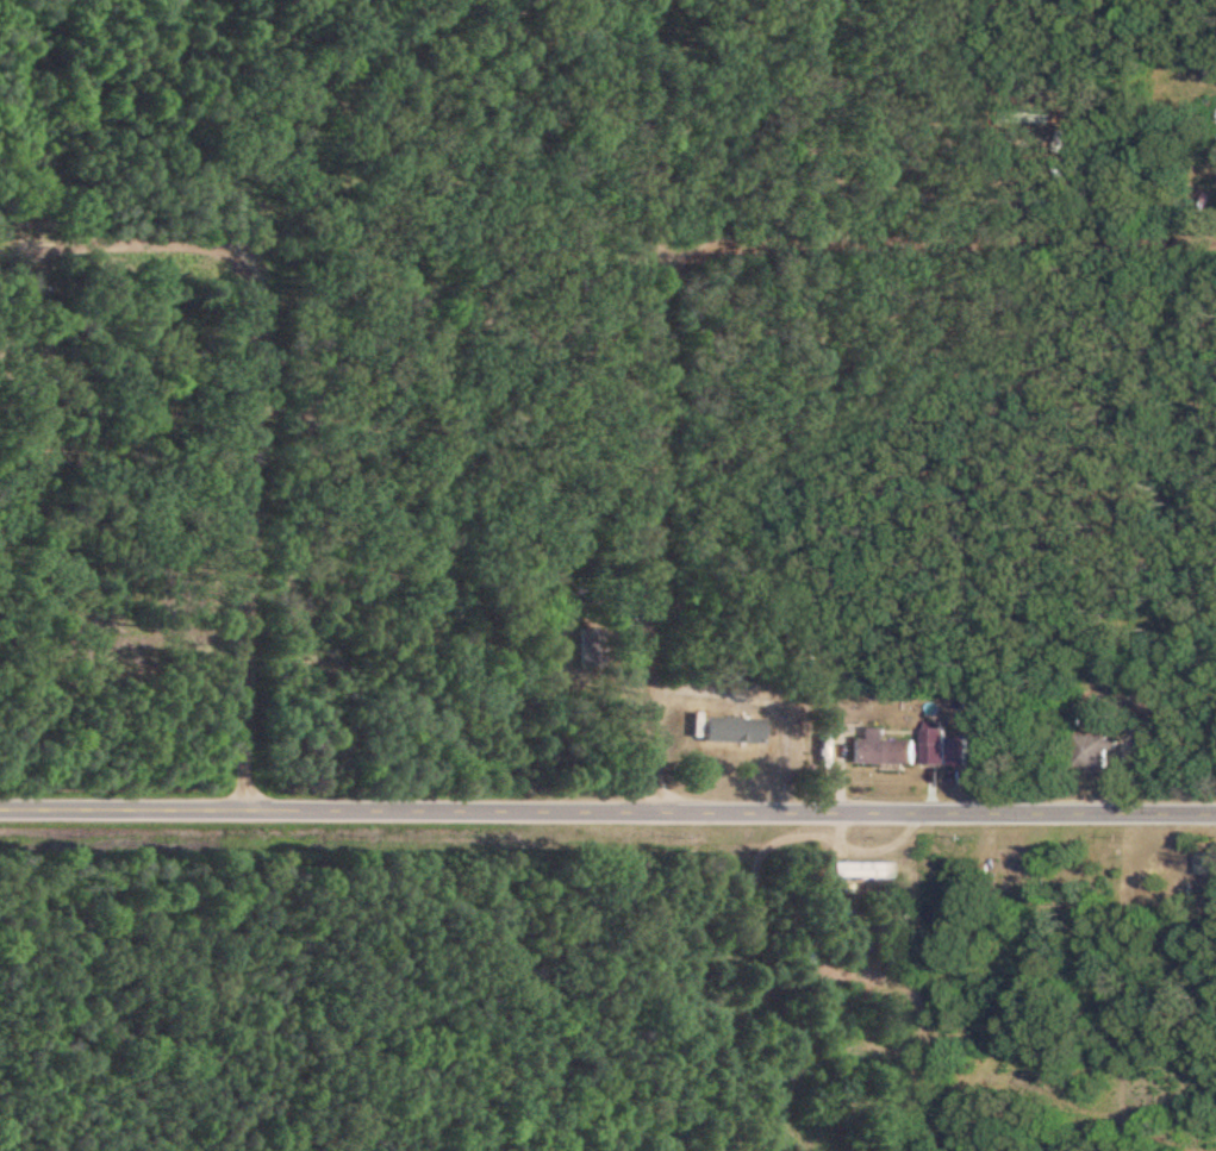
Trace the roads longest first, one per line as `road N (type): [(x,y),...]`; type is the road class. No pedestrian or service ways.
road 1 (tertiary): [(0,809),(1215,809)]
road 2 (residential): [(242,809),(251,255),(244,233),(265,0)]
road 3 (residential): [(656,809),(647,317),(663,240),(691,221)]
road 4 (residential): [(1215,206),(727,209),(691,221)]
road 5 (residential): [(691,221),(671,0)]
road 6 (residential): [(804,208),(647,352)]
road 7 (residential): [(244,233),(217,213),(45,207)]

